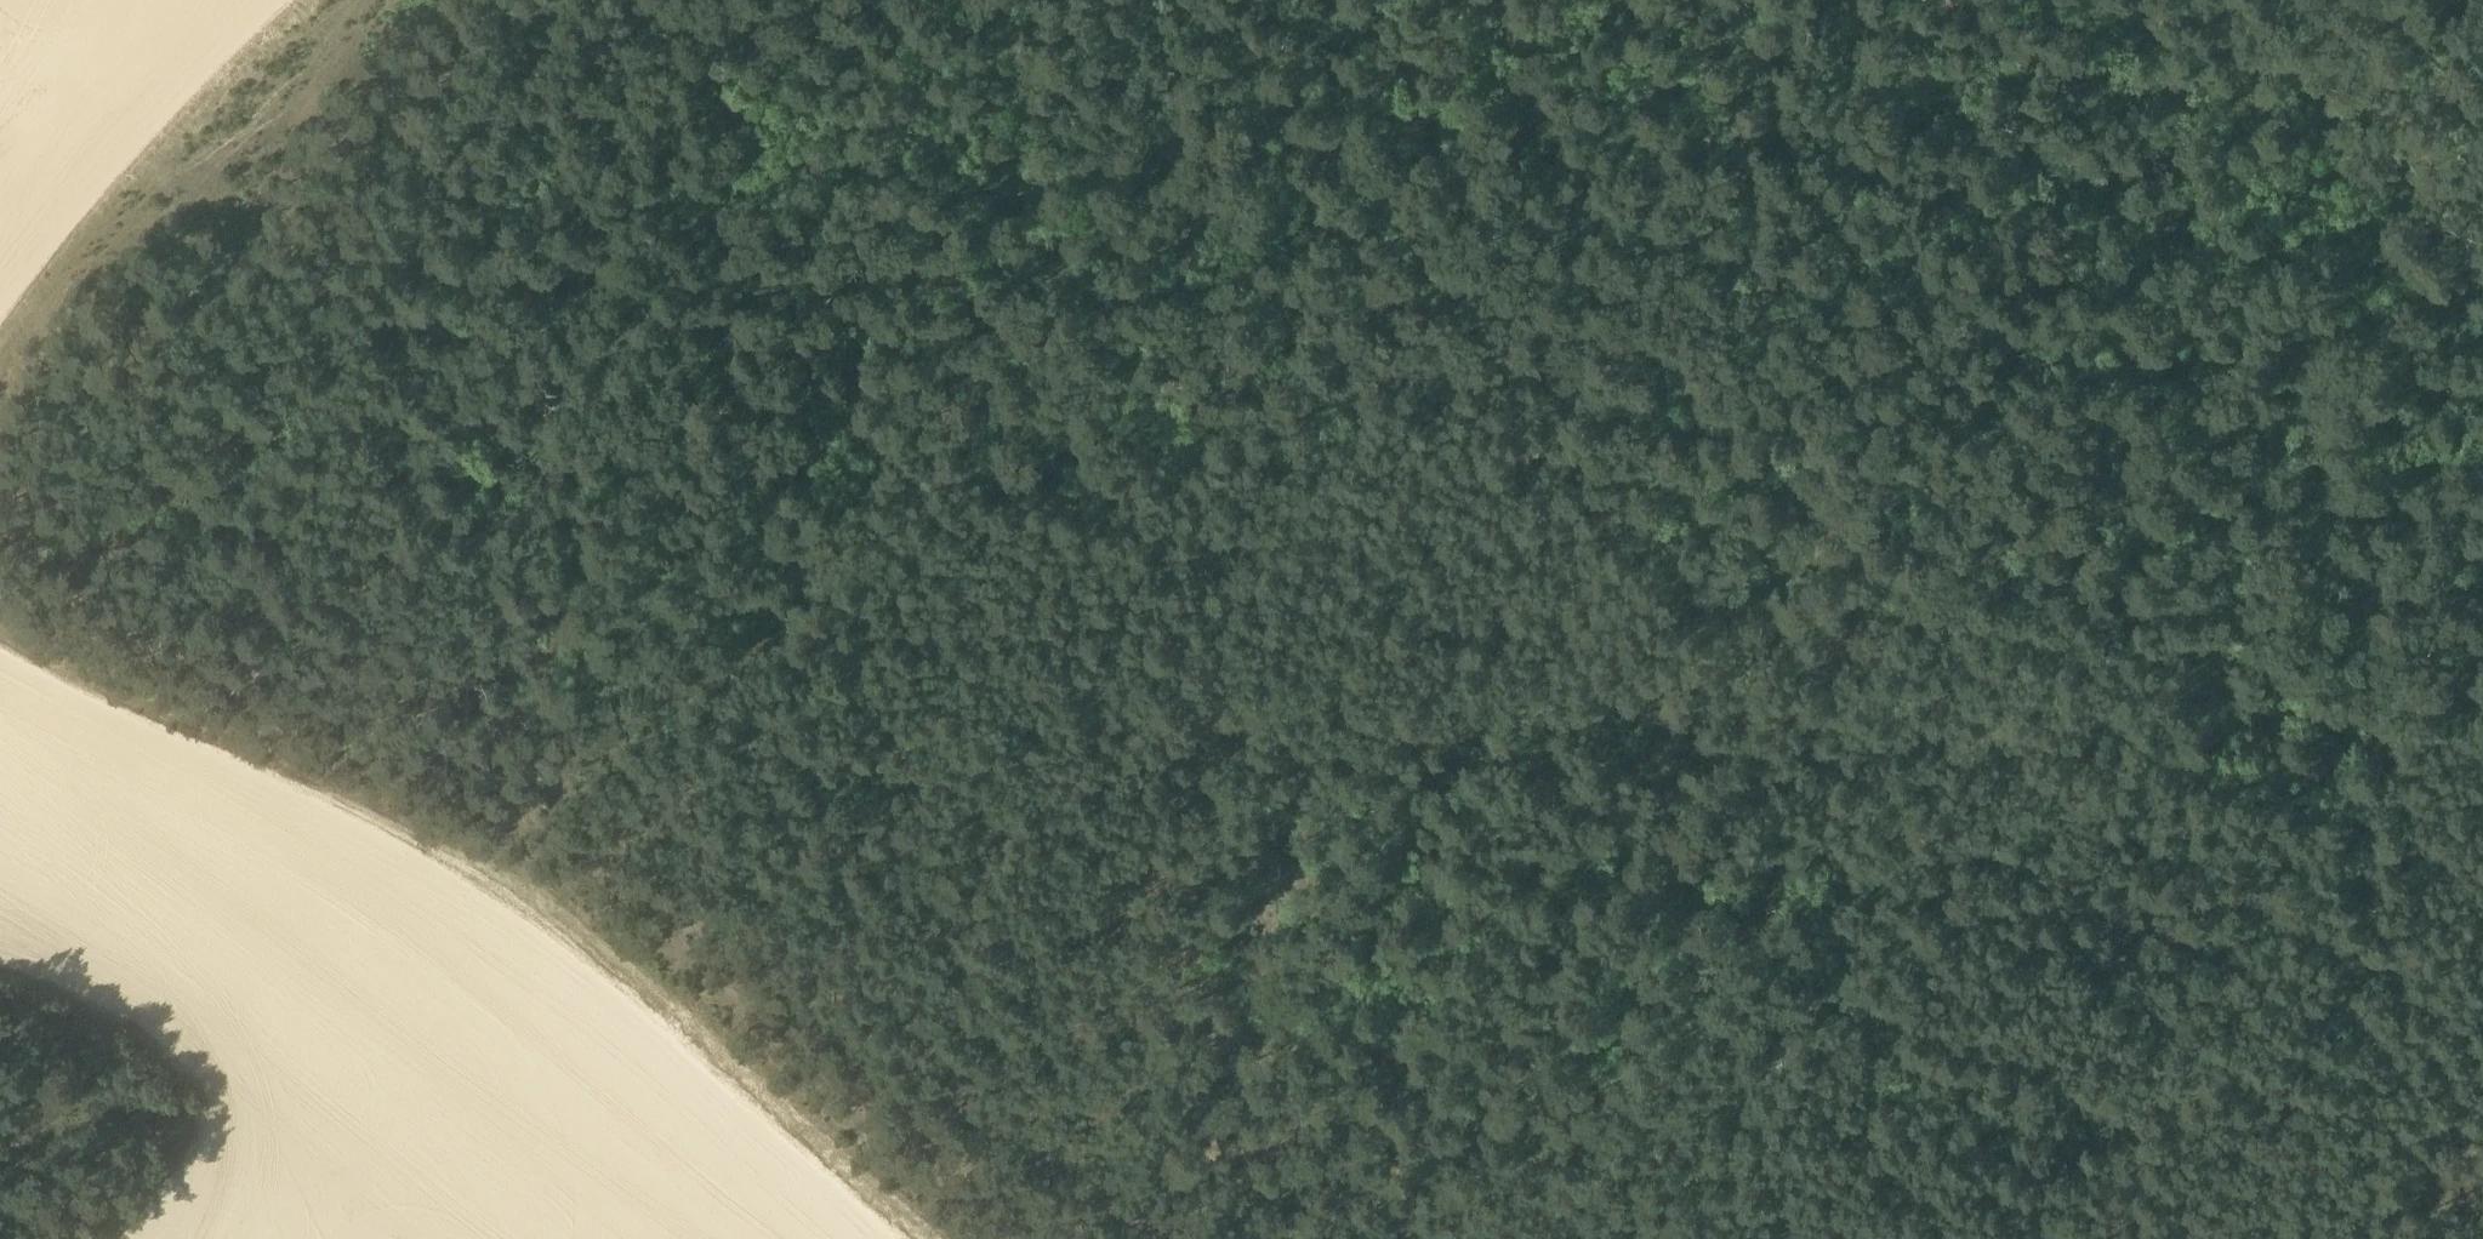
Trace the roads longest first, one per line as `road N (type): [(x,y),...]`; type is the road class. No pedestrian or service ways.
road 1 (track): [(663,1238),(85,845),(0,803)]
road 2 (track): [(0,144),(91,84),(174,0)]

